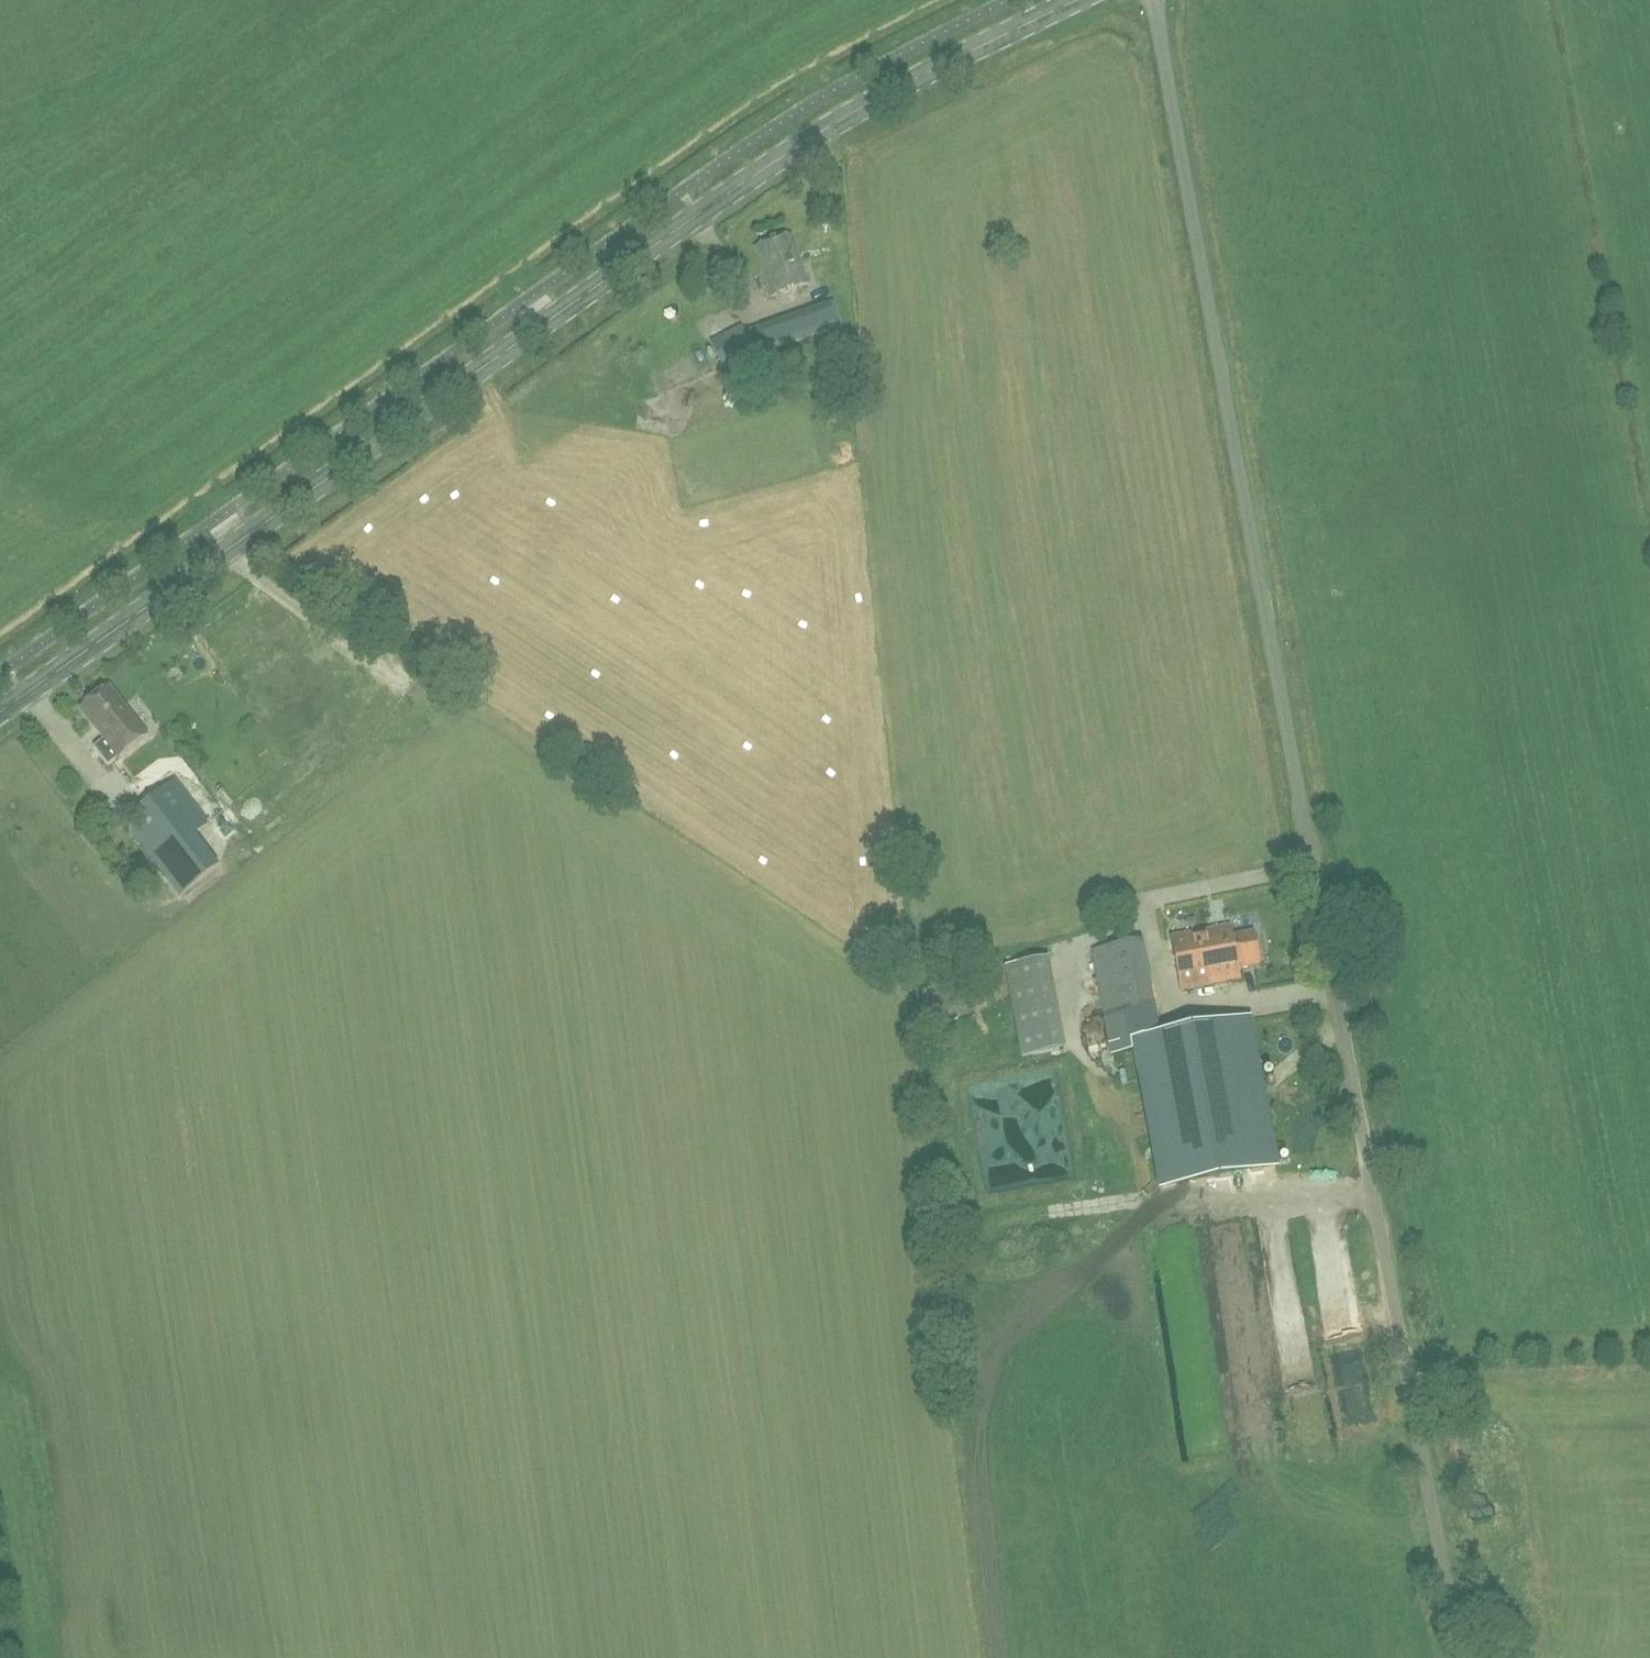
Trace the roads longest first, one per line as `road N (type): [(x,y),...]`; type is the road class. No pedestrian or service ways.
road 1 (unclassified): [(1461,1657),(1153,0)]
road 2 (tertiary): [(0,711),(795,147),(1075,0)]
road 3 (track): [(228,548),(443,711)]

